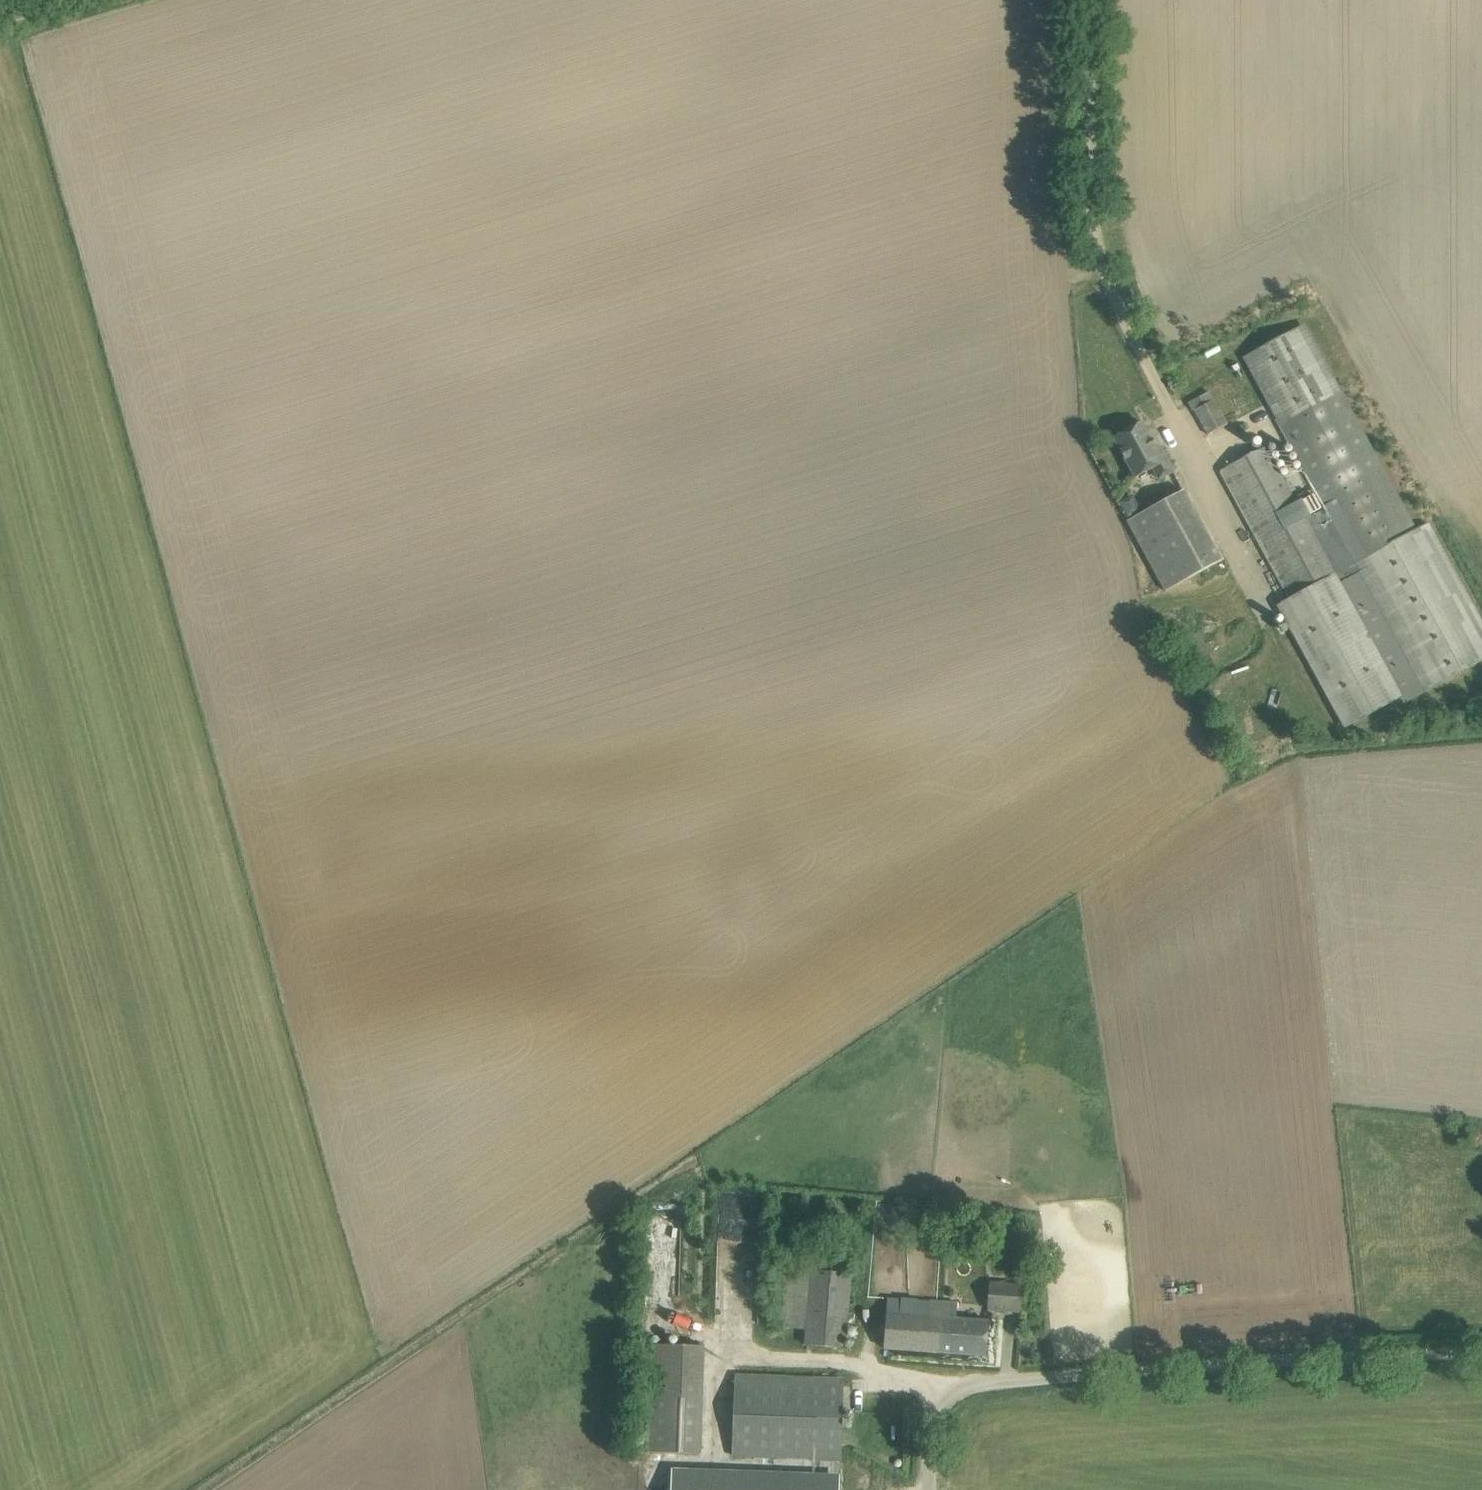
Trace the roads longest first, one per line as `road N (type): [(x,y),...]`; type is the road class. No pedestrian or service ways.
road 1 (unclassified): [(1481,1354),(934,1392),(922,1489)]

